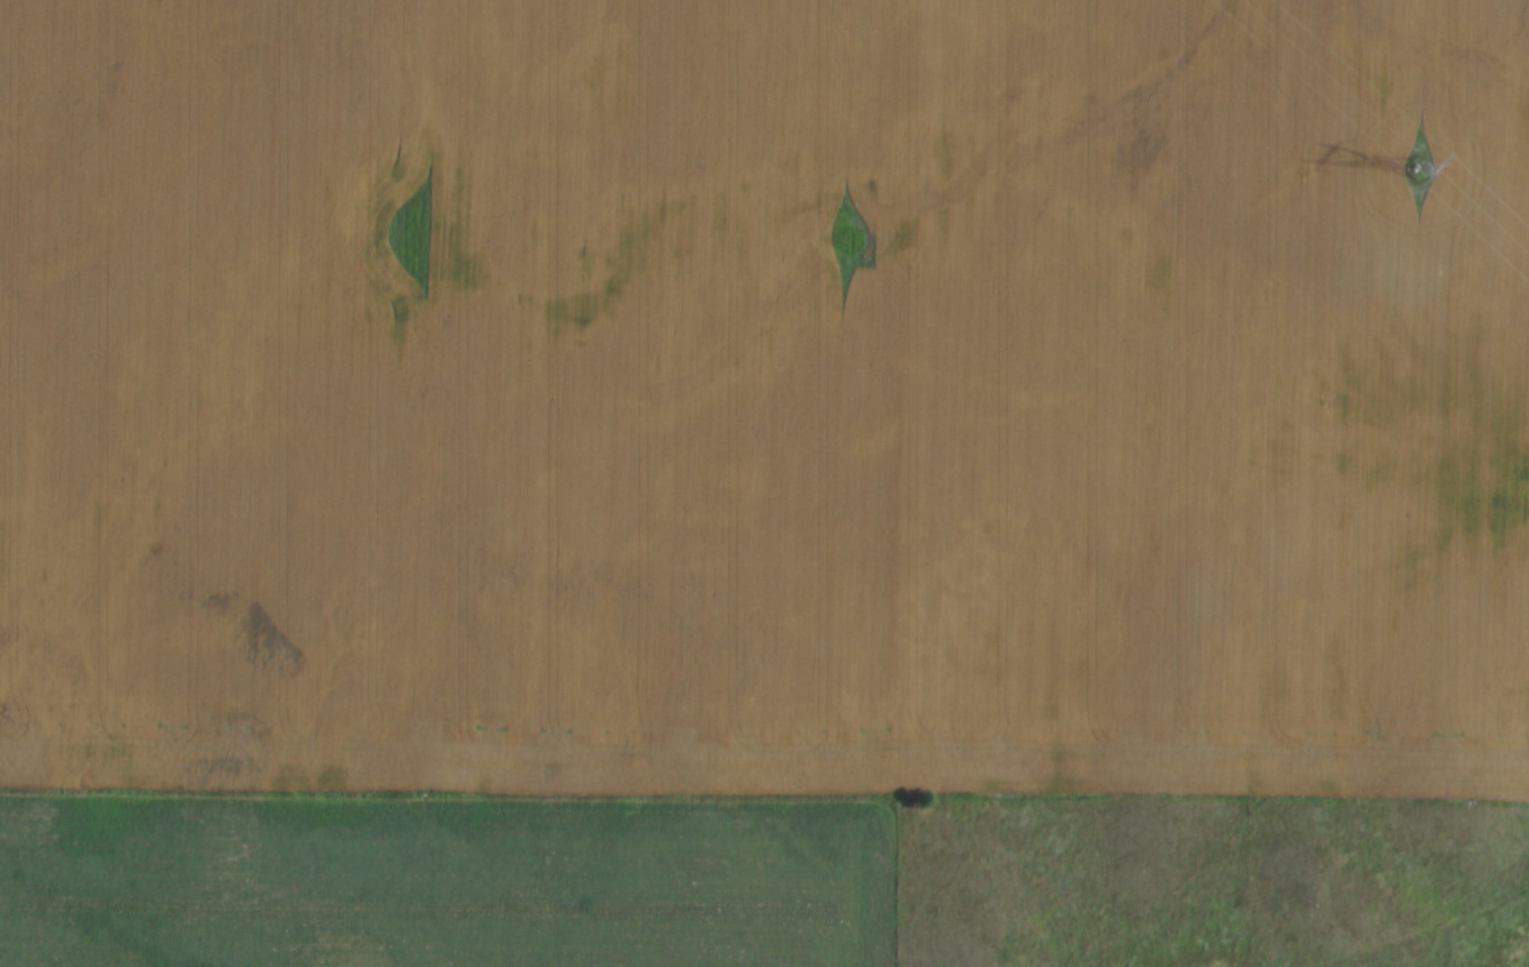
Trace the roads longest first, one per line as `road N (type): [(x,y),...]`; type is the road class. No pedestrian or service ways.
road 1 (track): [(889,966),(904,0)]

